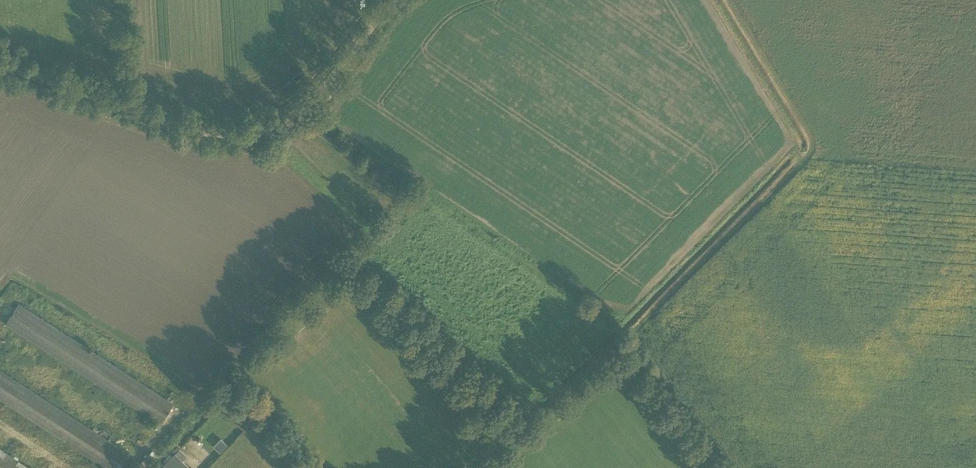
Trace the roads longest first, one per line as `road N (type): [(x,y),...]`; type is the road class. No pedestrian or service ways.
road 1 (unclassified): [(0,66),(204,134),(239,134),(299,113),(394,0)]

